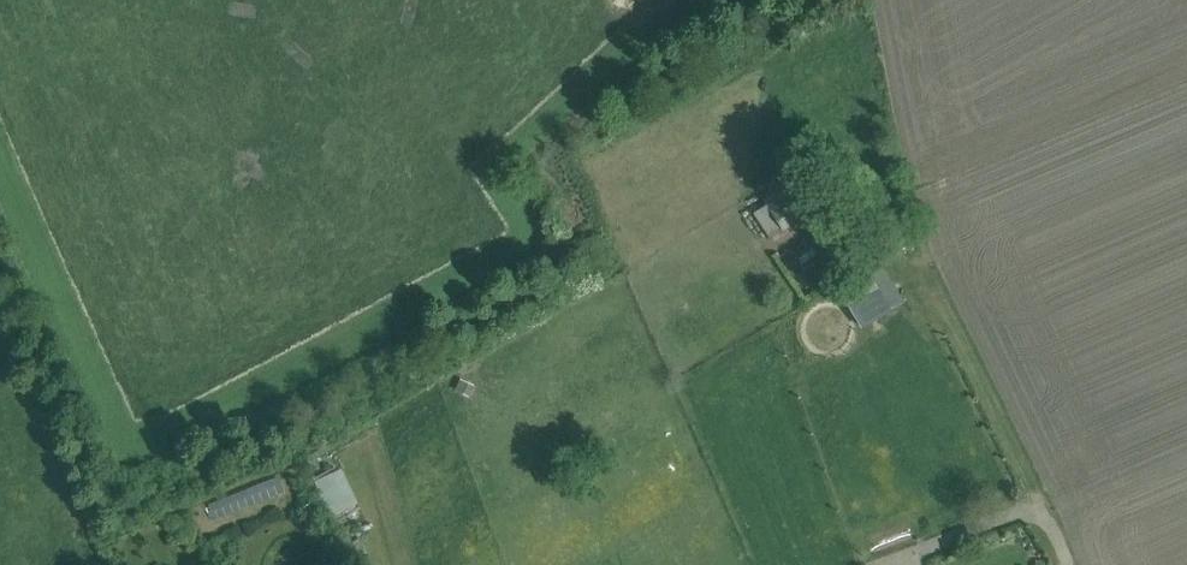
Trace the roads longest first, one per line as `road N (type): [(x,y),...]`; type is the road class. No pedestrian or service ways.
road 1 (unclassified): [(1069,564),(1044,519),(1024,512),(882,564)]
road 2 (track): [(1034,513),(1033,487),(951,328)]

